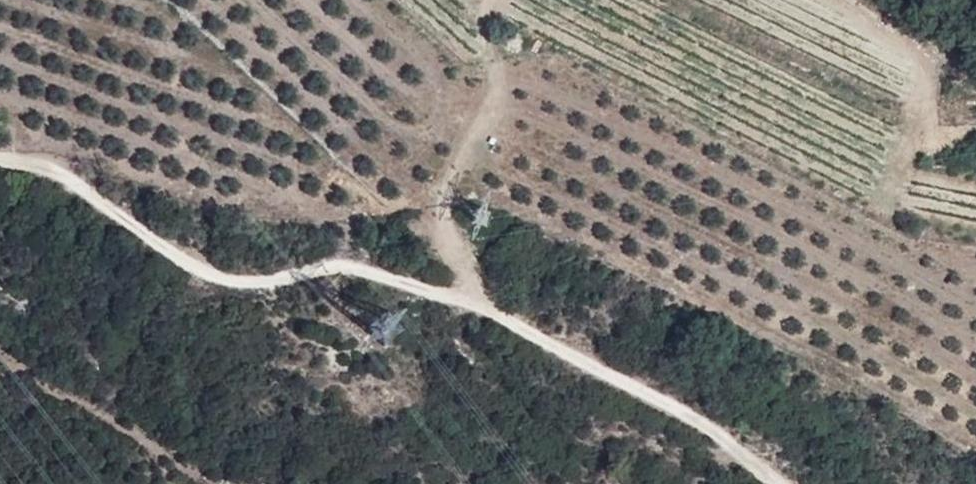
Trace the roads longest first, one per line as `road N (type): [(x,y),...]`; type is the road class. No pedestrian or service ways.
road 1 (track): [(784,483),(586,363),(442,294),(328,267),(237,284),(201,279),(38,171),(0,162)]
road 2 (track): [(469,307),(437,229),(491,91),(482,0)]

